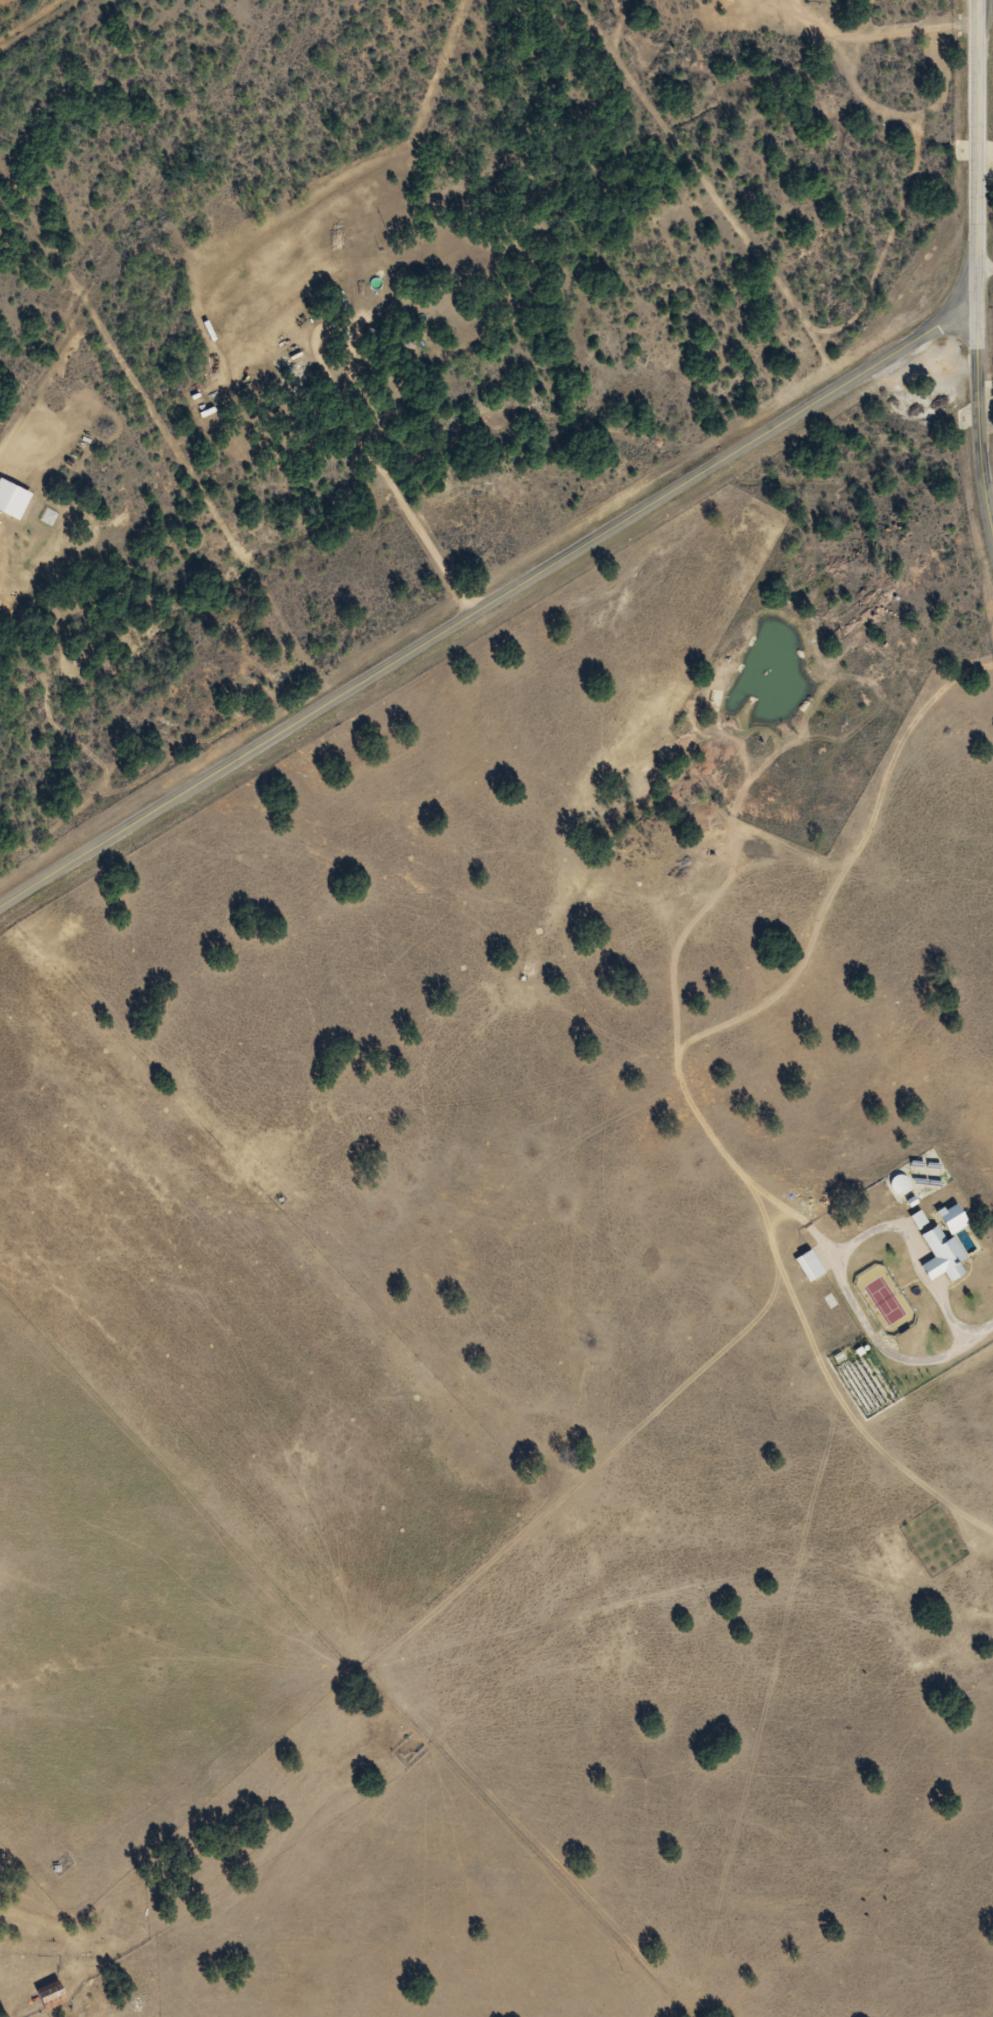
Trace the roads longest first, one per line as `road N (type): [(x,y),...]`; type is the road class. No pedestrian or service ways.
road 1 (tertiary): [(977,301),(0,909)]
road 2 (tertiary): [(978,0),(980,441),(992,530)]
road 3 (residential): [(0,429),(104,251),(203,151),(274,0)]

